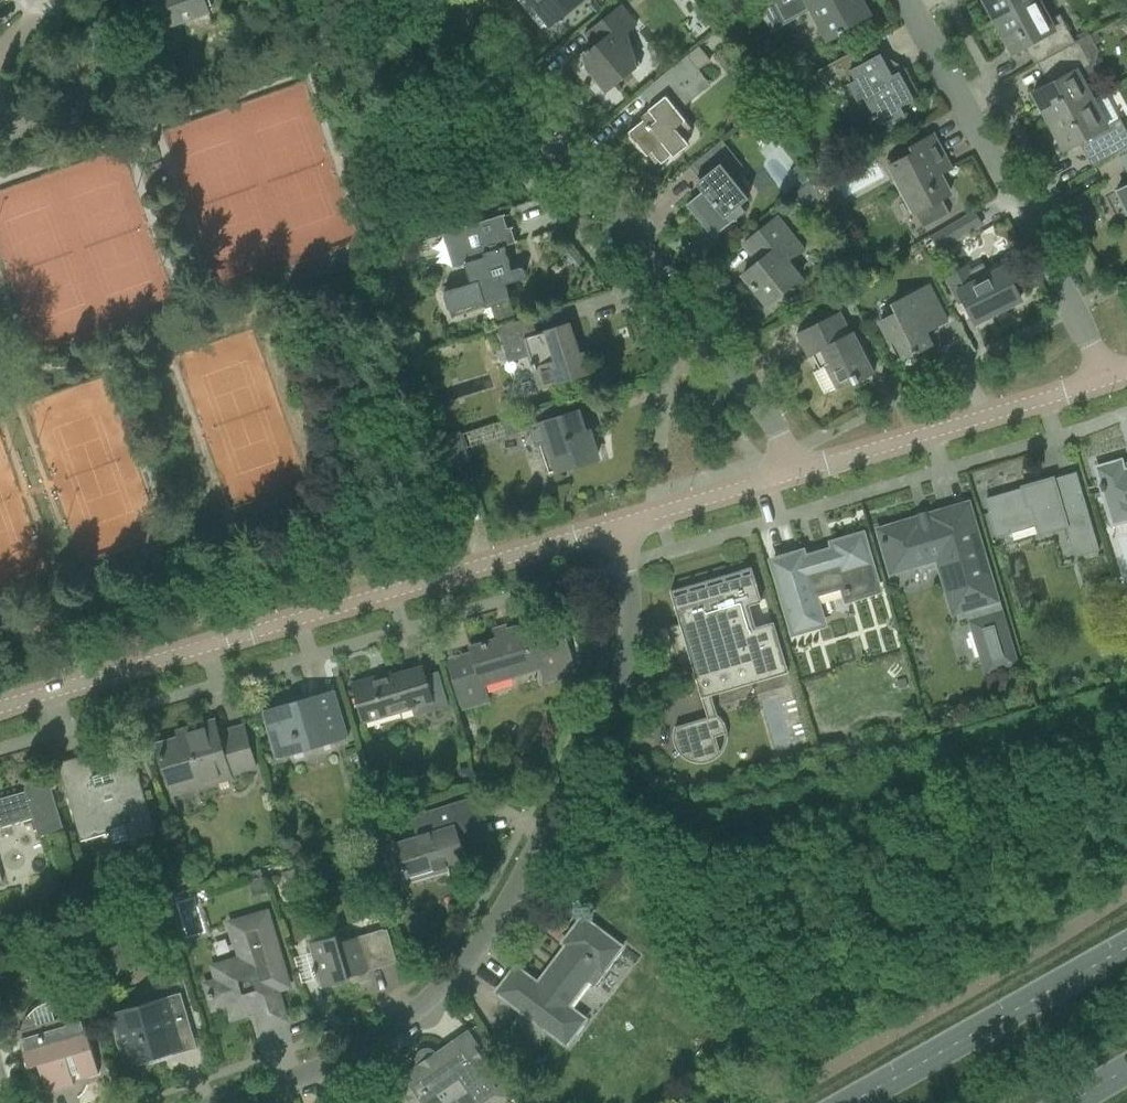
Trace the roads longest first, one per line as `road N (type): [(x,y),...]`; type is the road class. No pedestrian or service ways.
road 1 (unclassified): [(178,1102),(339,1043),(455,945),(492,896),(605,694),(626,630),(628,524)]
road 2 (unclassified): [(0,708),(628,524)]
road 3 (residential): [(805,472),(800,451),(433,0)]
road 4 (residential): [(1112,381),(905,0)]
road 5 (unclassified): [(805,472),(1112,381)]
road 6 (primary): [(1126,947),(856,1102)]
road 7 (unclassified): [(628,524),(805,472)]

